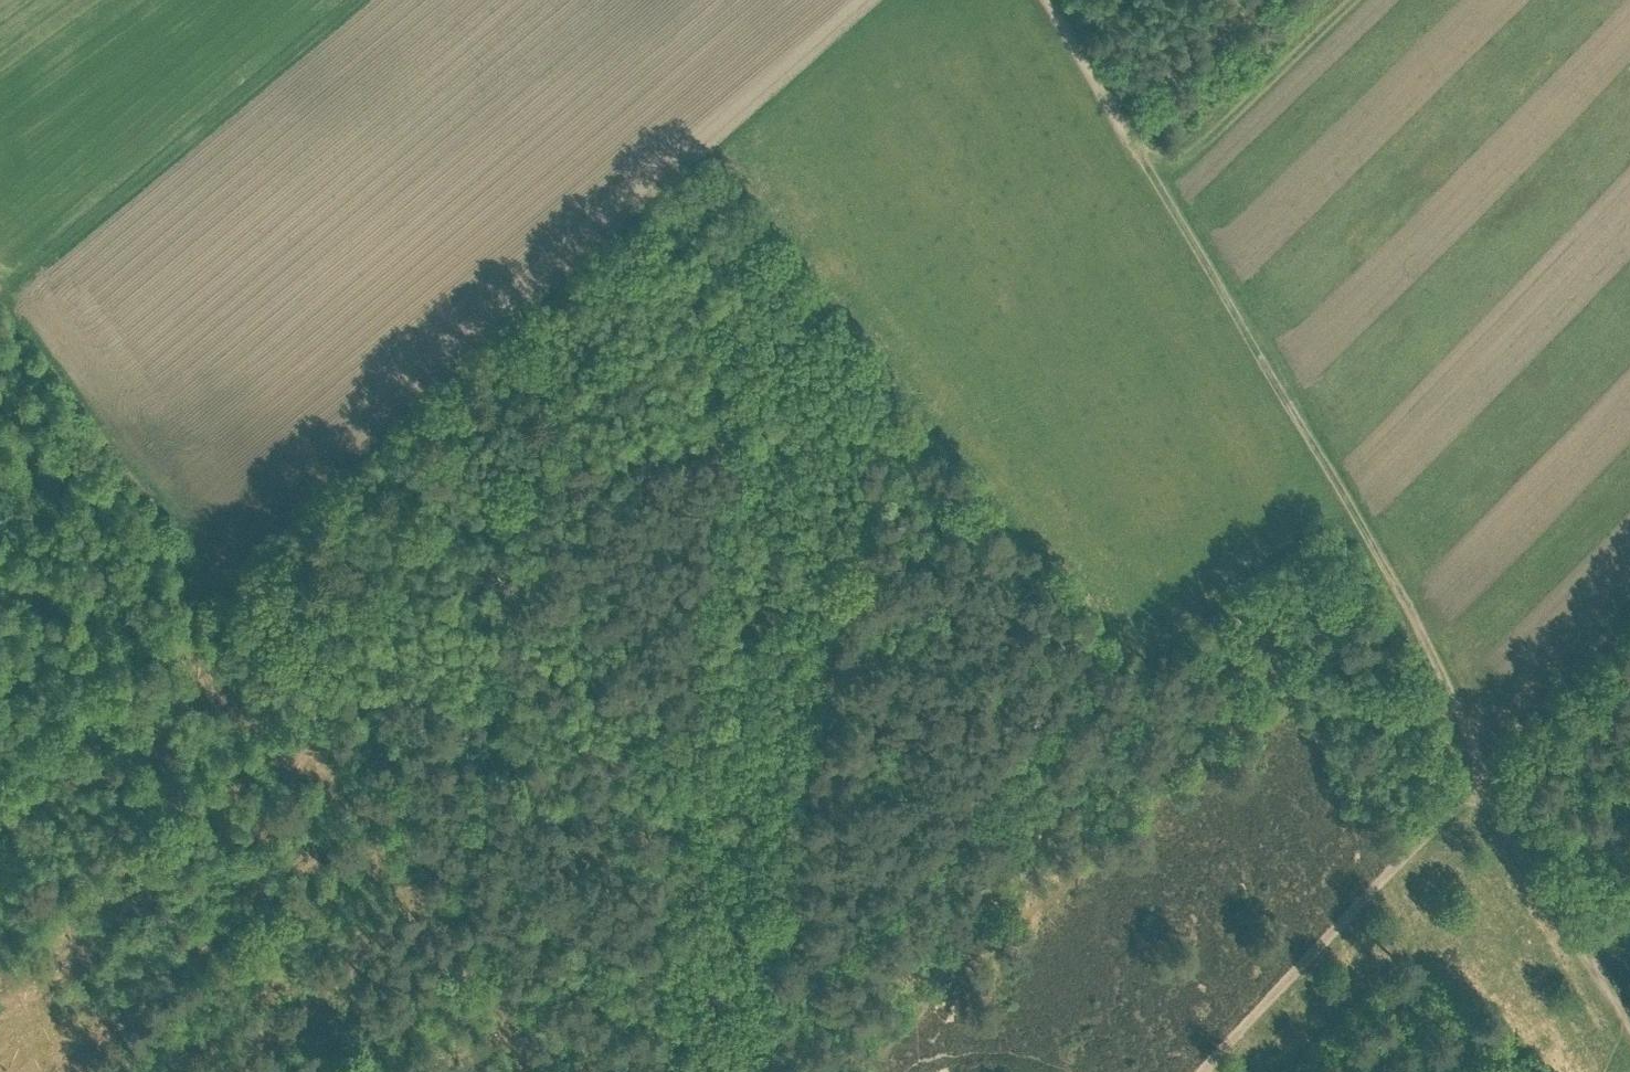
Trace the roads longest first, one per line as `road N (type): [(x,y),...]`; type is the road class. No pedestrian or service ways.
road 1 (track): [(1399,603),(1055,0)]
road 2 (track): [(11,281),(351,0)]
road 3 (track): [(1195,1071),(1477,774)]
road 4 (track): [(1622,1021),(1477,774)]
road 5 (track): [(1477,774),(1629,609)]
road 6 (track): [(1477,774),(1399,603)]

